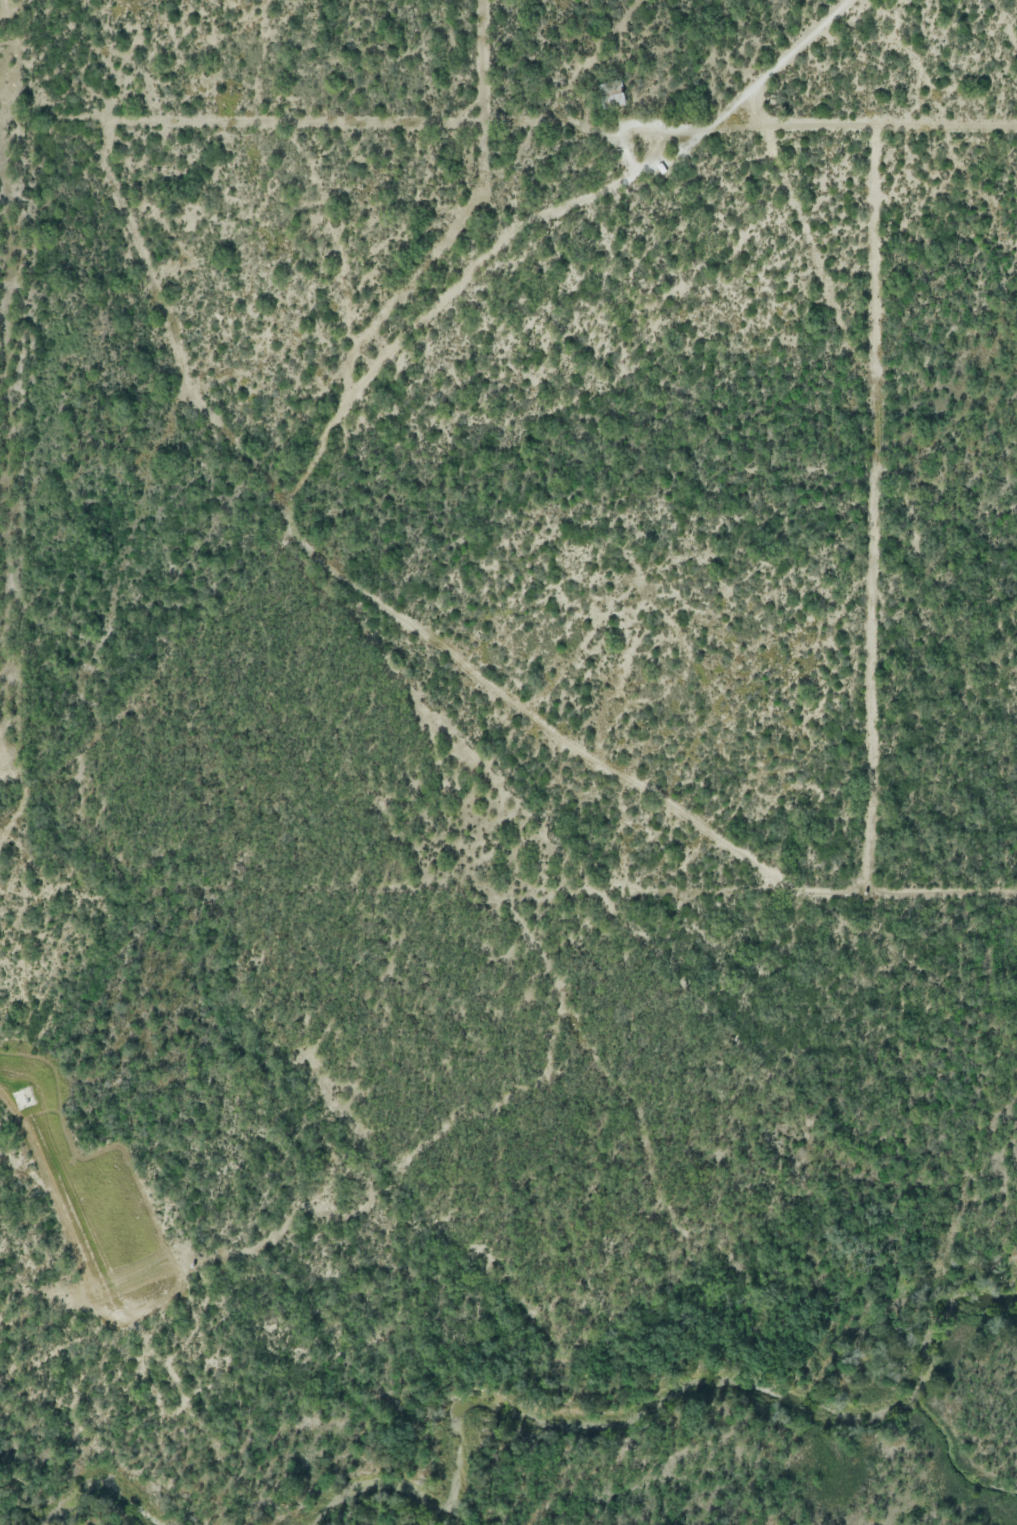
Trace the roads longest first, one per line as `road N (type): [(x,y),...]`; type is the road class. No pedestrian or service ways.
road 1 (track): [(173,1375),(77,1205),(0,1146)]

